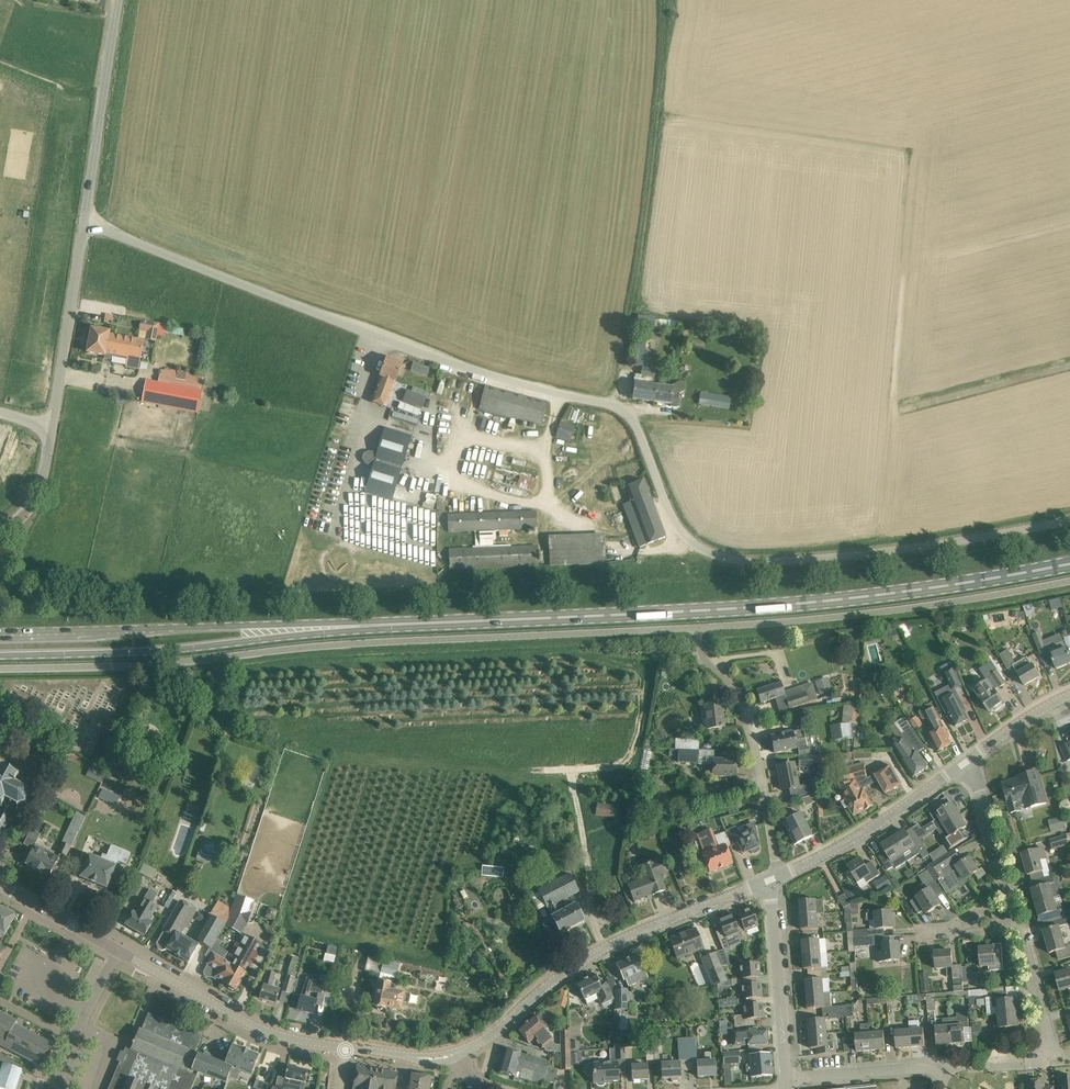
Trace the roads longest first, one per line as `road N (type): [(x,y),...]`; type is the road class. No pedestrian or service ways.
road 1 (unclassified): [(86,224),(469,369),(632,412),(686,540),(717,556),(741,562),(930,547),(1069,520)]
road 2 (primary): [(282,631),(812,602),(1069,563)]
road 3 (track): [(1069,367),(893,413),(907,269),(1069,227)]
road 4 (track): [(662,0),(618,406)]
road 5 (tertiary): [(457,1054),(589,954),(771,880)]
road 6 (primary): [(0,656),(188,649),(282,631)]
road 7 (primary): [(282,631),(0,632)]
road 8 (tertiary): [(346,1049),(258,1027),(117,951)]
road 9 (residential): [(771,880),(774,855),(753,738),(737,690),(701,647)]
road 10 (tertiary): [(966,762),(863,833),(771,880)]
road 11 (tertiary): [(86,224),(118,0)]
road 12 (tertiary): [(53,426),(86,224)]
road 13 (unclassified): [(785,1079),(771,880)]
road 14 (residential): [(785,1079),(944,1068)]
road 15 (residential): [(1069,1055),(1050,1045),(1019,927)]
road 16 (residential): [(1008,892),(966,762)]
road 17 (tertiary): [(0,533),(32,506),(53,426)]
road 18 (tertiary): [(1069,695),(966,762)]

